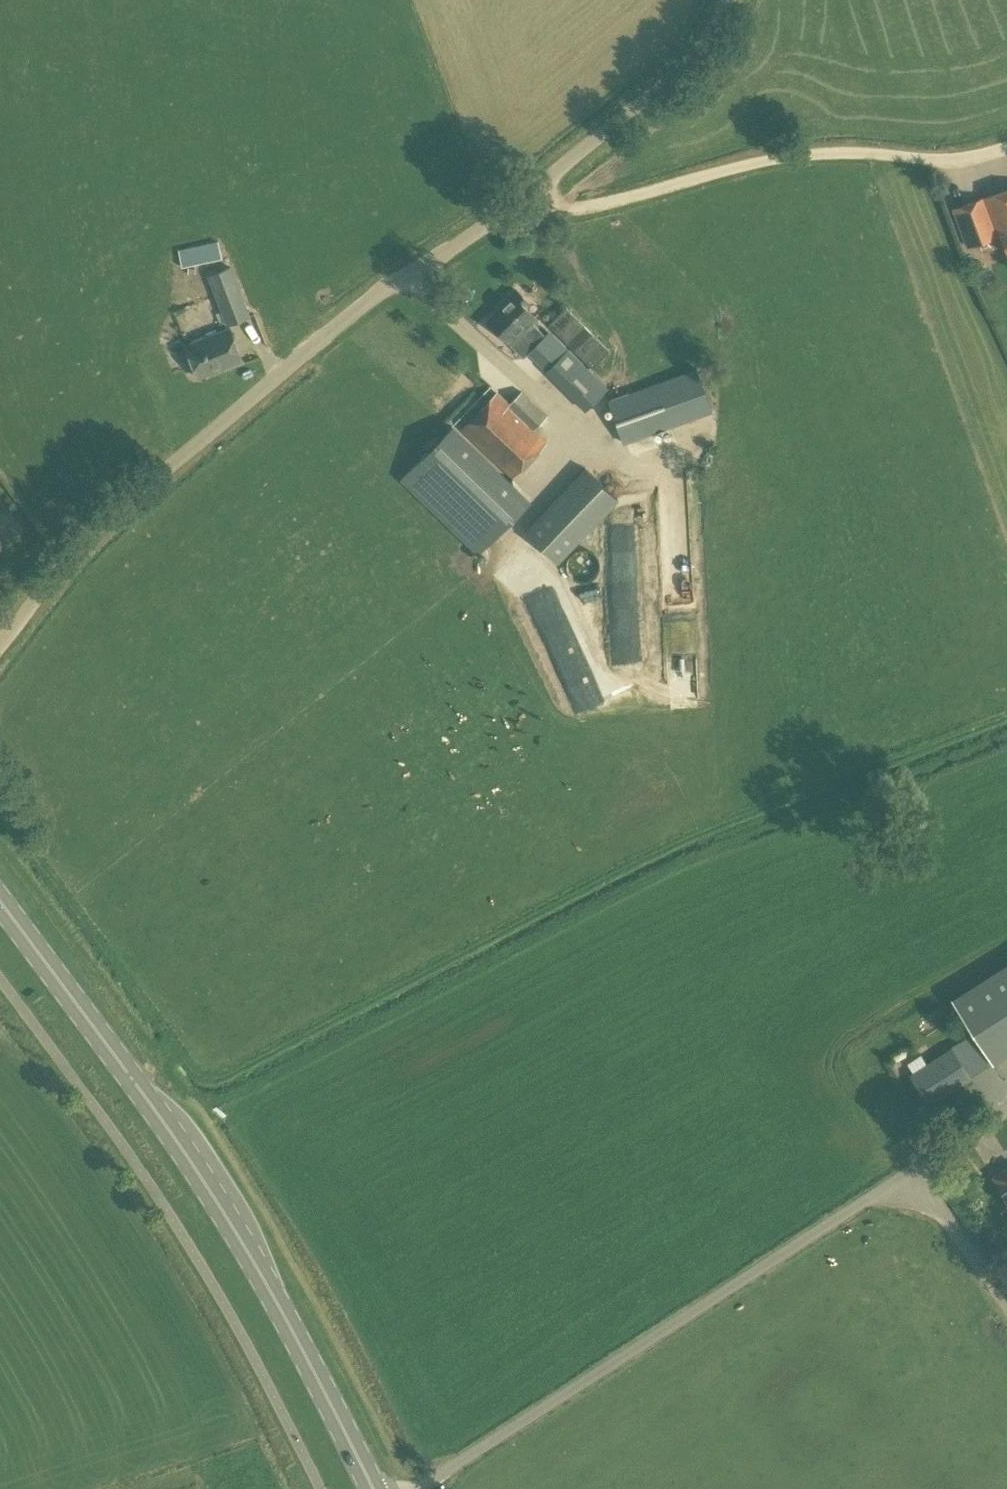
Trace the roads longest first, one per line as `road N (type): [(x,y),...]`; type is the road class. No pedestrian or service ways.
road 1 (primary): [(372,1488),(213,1190),(0,899)]
road 2 (unclassified): [(0,645),(87,537),(272,377),(392,283),(524,200)]
road 3 (unclassified): [(1006,147),(962,160),(767,160),(569,210),(524,200)]
road 4 (unclassified): [(524,200),(695,54),(728,0)]

